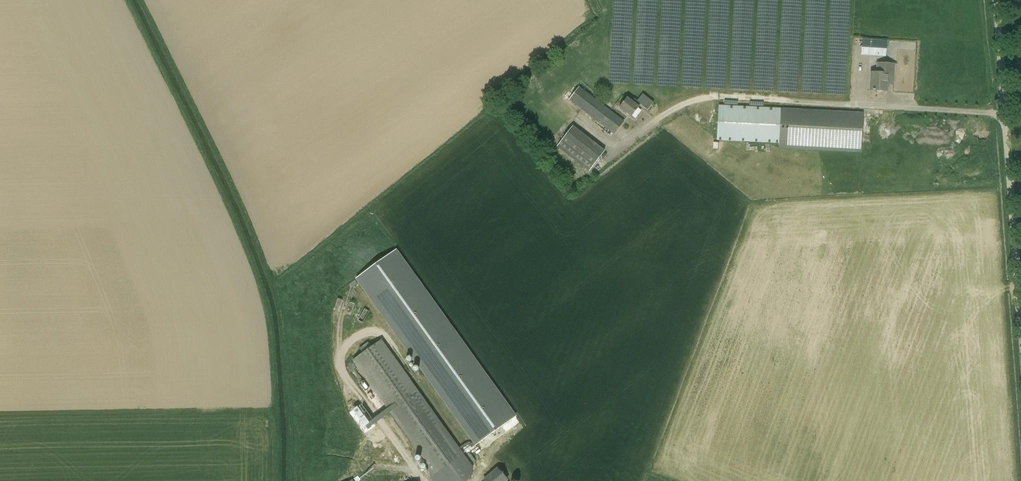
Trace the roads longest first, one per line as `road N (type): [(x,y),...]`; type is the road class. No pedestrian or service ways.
road 1 (unclassified): [(1020,337),(996,0)]

